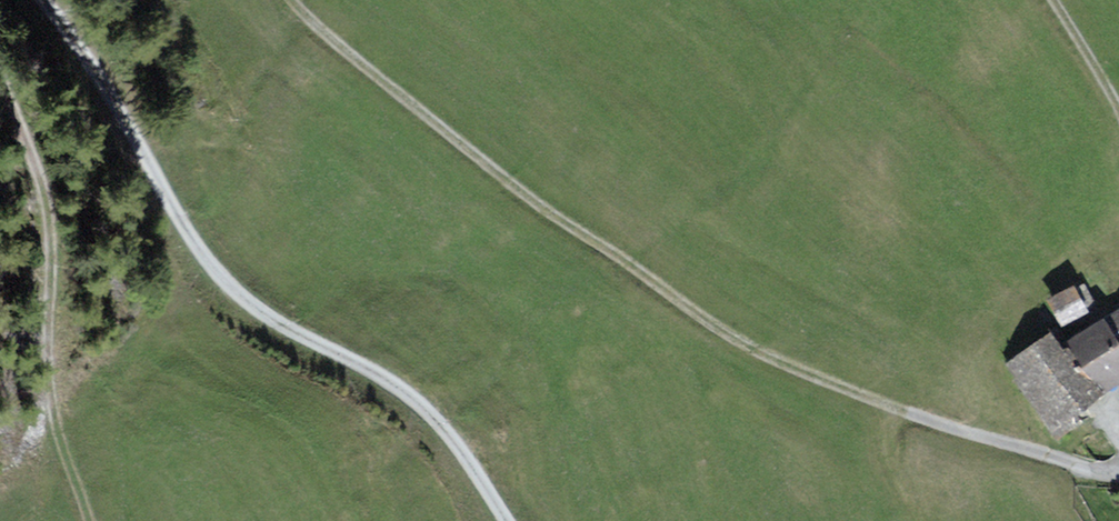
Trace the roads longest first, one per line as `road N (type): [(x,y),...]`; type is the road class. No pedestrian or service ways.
road 1 (track): [(291,0),(527,197),(753,355),(906,414),(1105,476)]
road 2 (track): [(40,0),(84,57),(214,272),(248,304),(369,369),(431,415),(507,520)]
road 3 (track): [(0,79),(37,160),(51,258),(43,376),(59,462),(82,520)]
road 4 (track): [(1052,0),(1118,110)]

